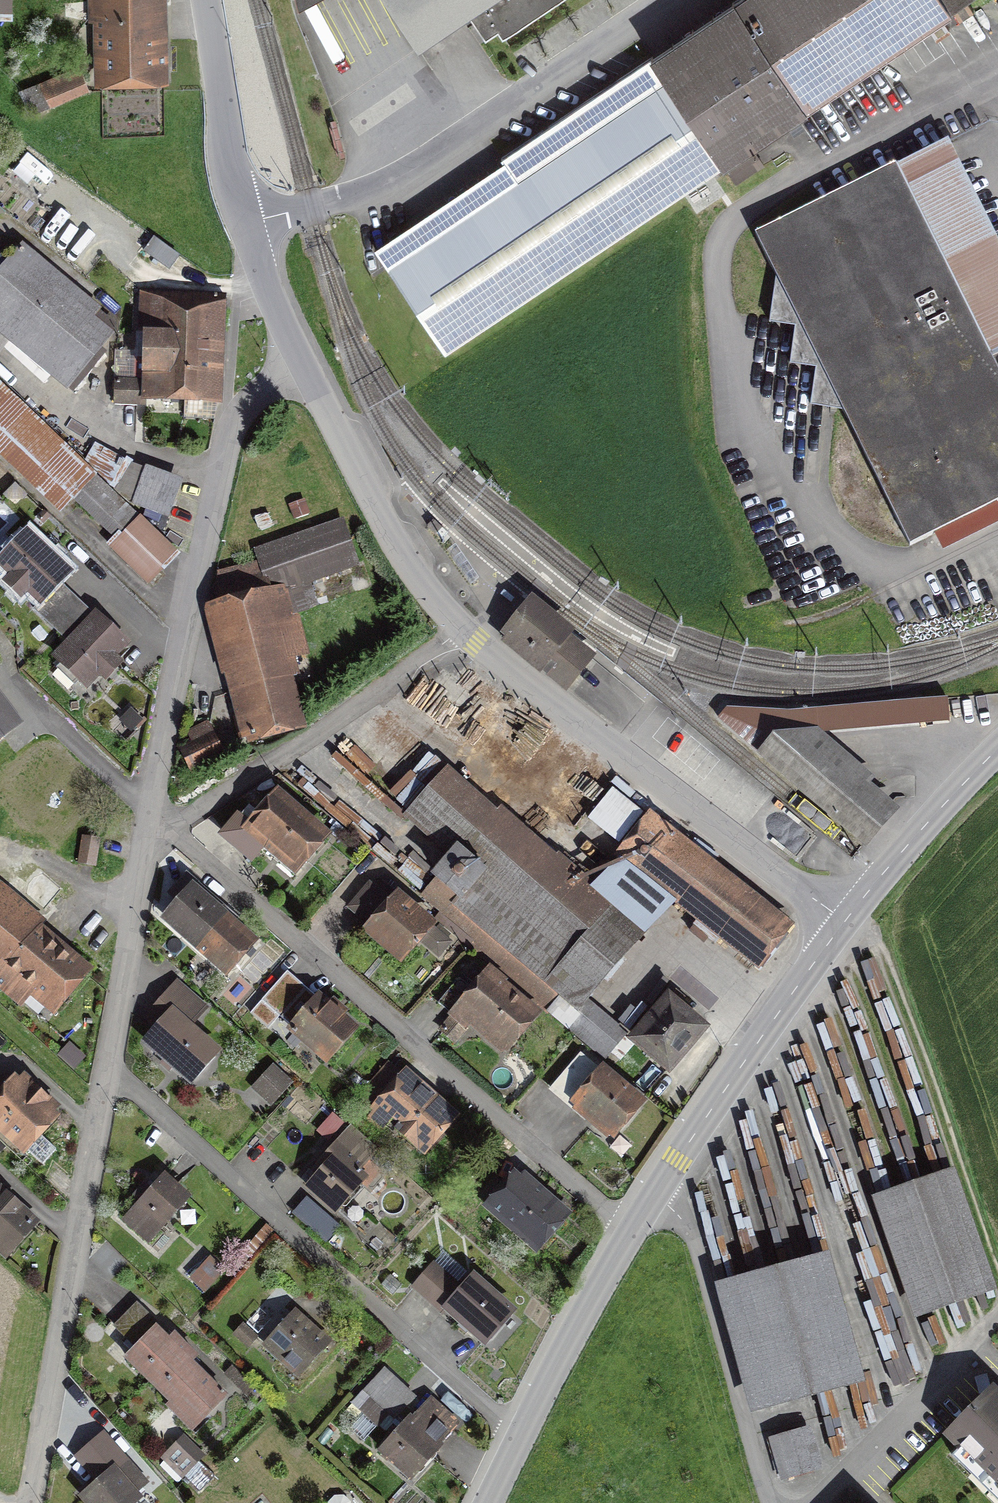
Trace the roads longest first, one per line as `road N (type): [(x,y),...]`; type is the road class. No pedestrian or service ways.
road 1 (residential): [(148,821),(630,1234)]
road 2 (residential): [(107,1067),(517,1439)]
road 3 (residential): [(148,821),(231,434),(260,390),(302,365)]
road 4 (tertiary): [(463,636),(845,918)]
road 5 (residential): [(30,1502),(107,1067)]
road 6 (track): [(997,1268),(881,945),(845,918)]
road 7 (tertiary): [(302,365),(246,217),(210,0)]
road 8 (residential): [(463,636),(208,802),(148,821)]
road 9 (residential): [(770,1502),(681,1213),(661,1179)]
road 10 (tertiary): [(845,918),(661,1179)]
road 11 (tertiary): [(302,365),(424,589),(463,636)]
road 12 (residential): [(806,1502),(997,1313)]
road 13 (residential): [(107,1067),(148,821)]
road 14 (tertiary): [(630,1234),(517,1439)]
road 15 (tertiary): [(997,750),(845,918)]

